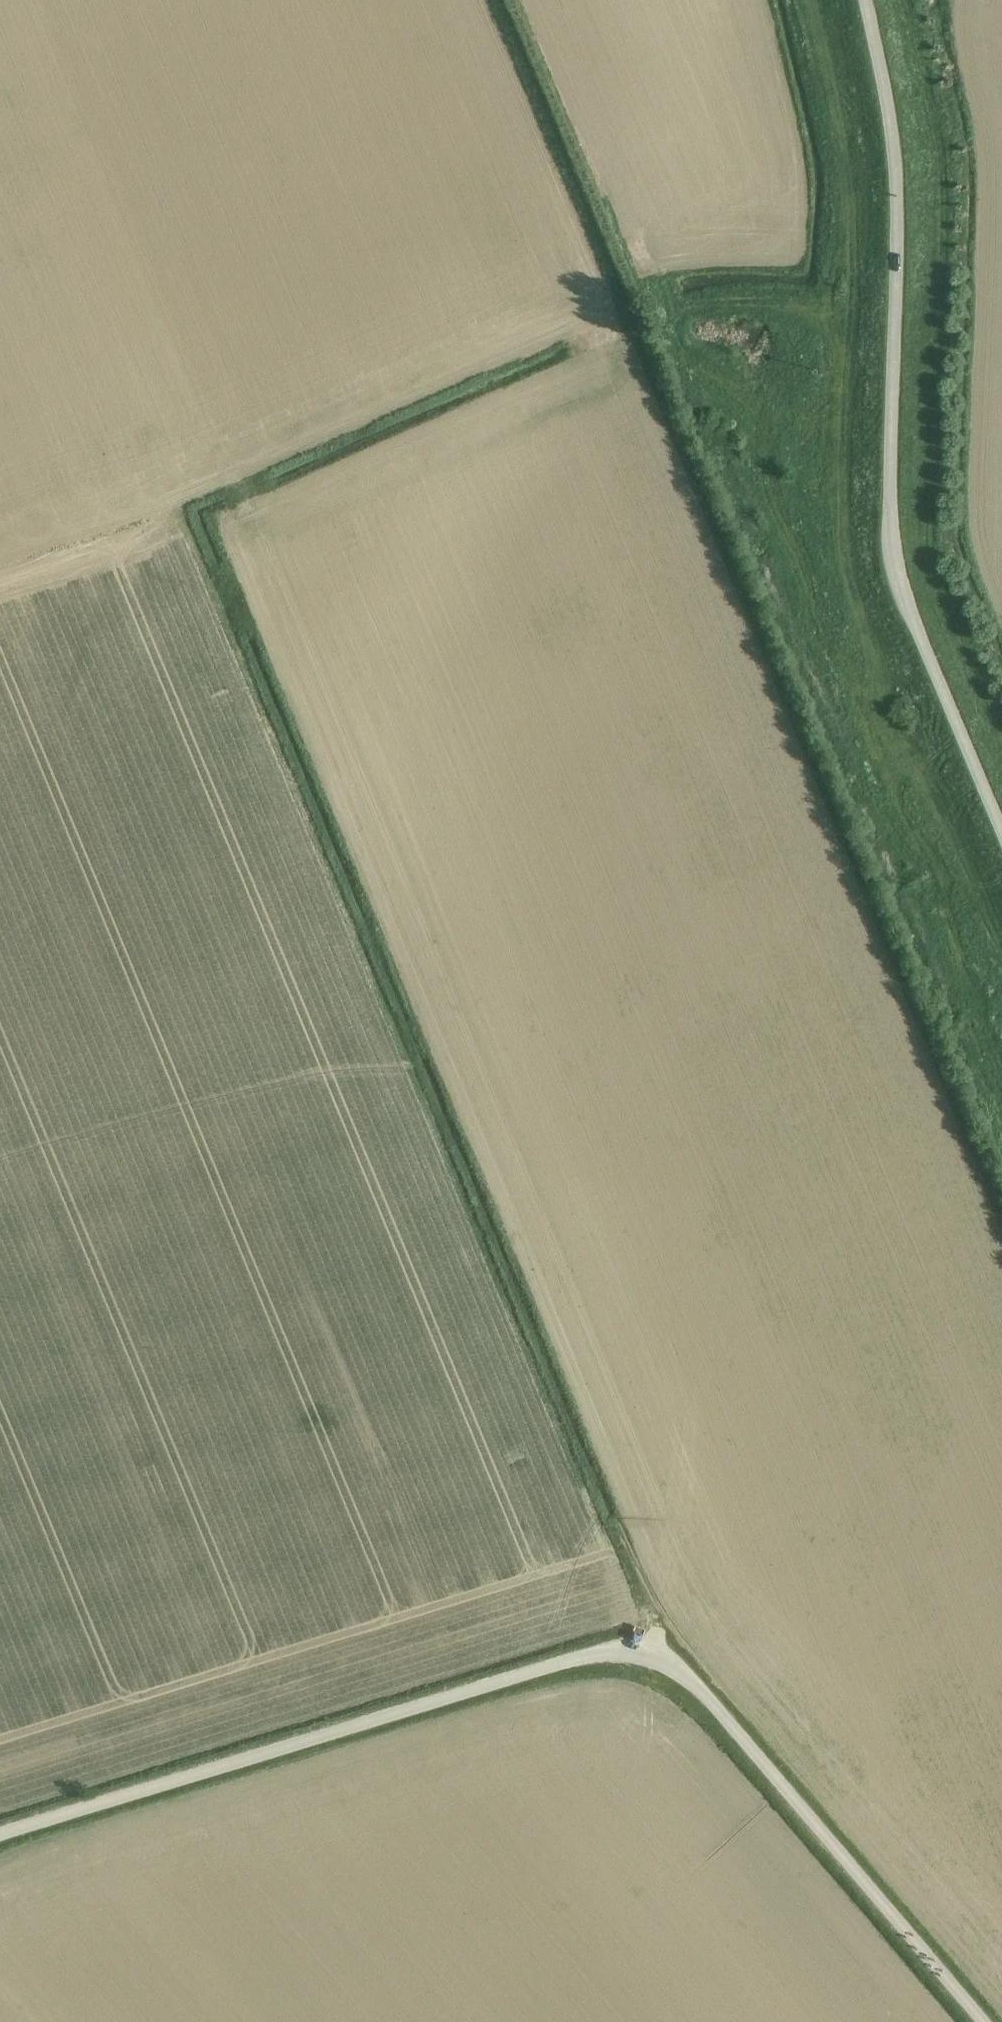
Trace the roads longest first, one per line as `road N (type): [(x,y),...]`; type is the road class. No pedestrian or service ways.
road 1 (unclassified): [(0,1836),(575,1660),(636,1649),(658,1657),(720,1718),(978,2021)]
road 2 (unclassified): [(1001,837),(893,584),(886,533),(896,198),(864,0)]

